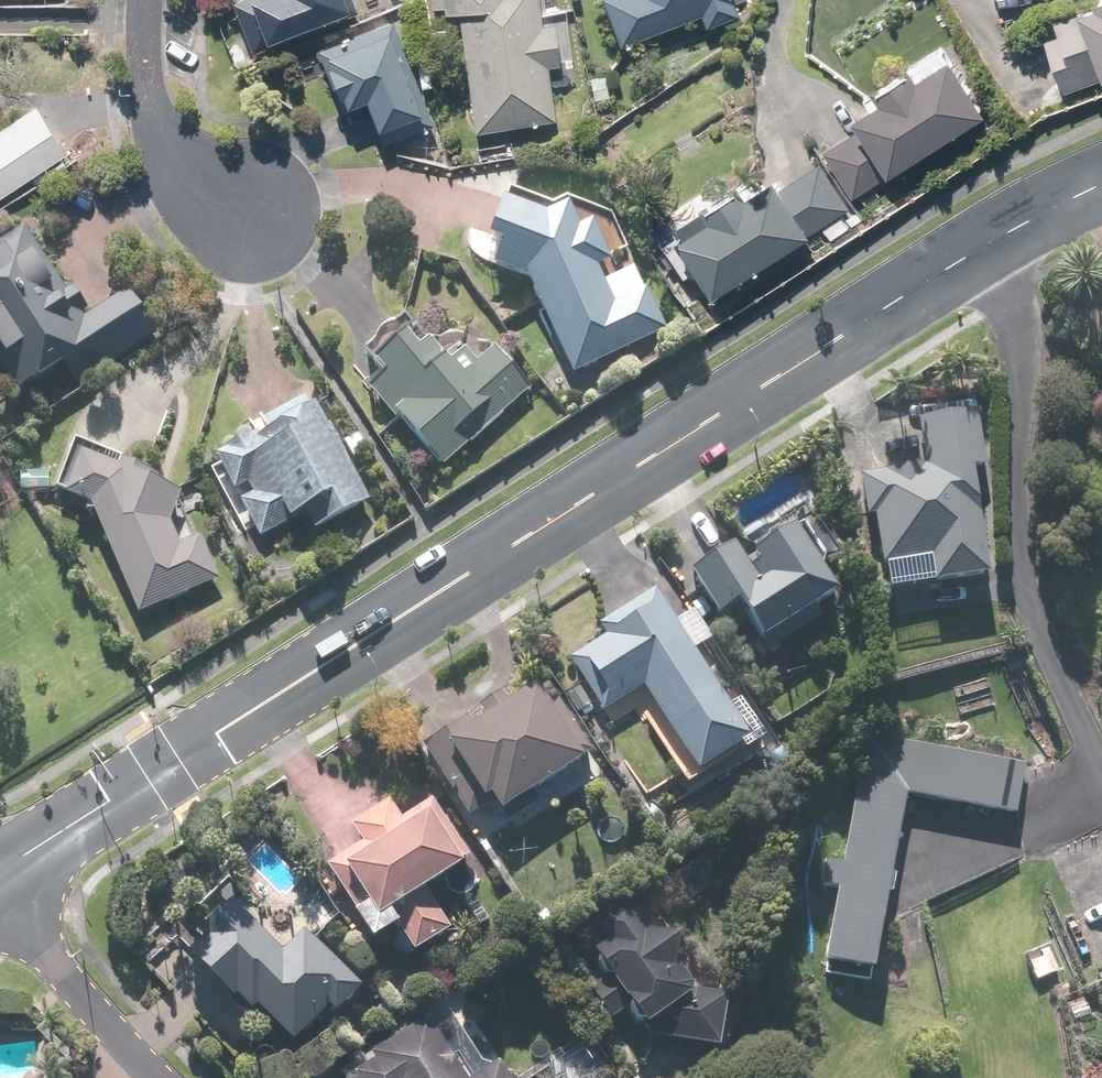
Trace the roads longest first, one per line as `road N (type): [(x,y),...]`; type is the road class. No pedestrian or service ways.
road 1 (secondary): [(1101,182),(1004,232),(0,875)]
road 2 (residential): [(146,0),(149,88),(172,144),(253,219)]
road 3 (residential): [(0,905),(170,1077)]

